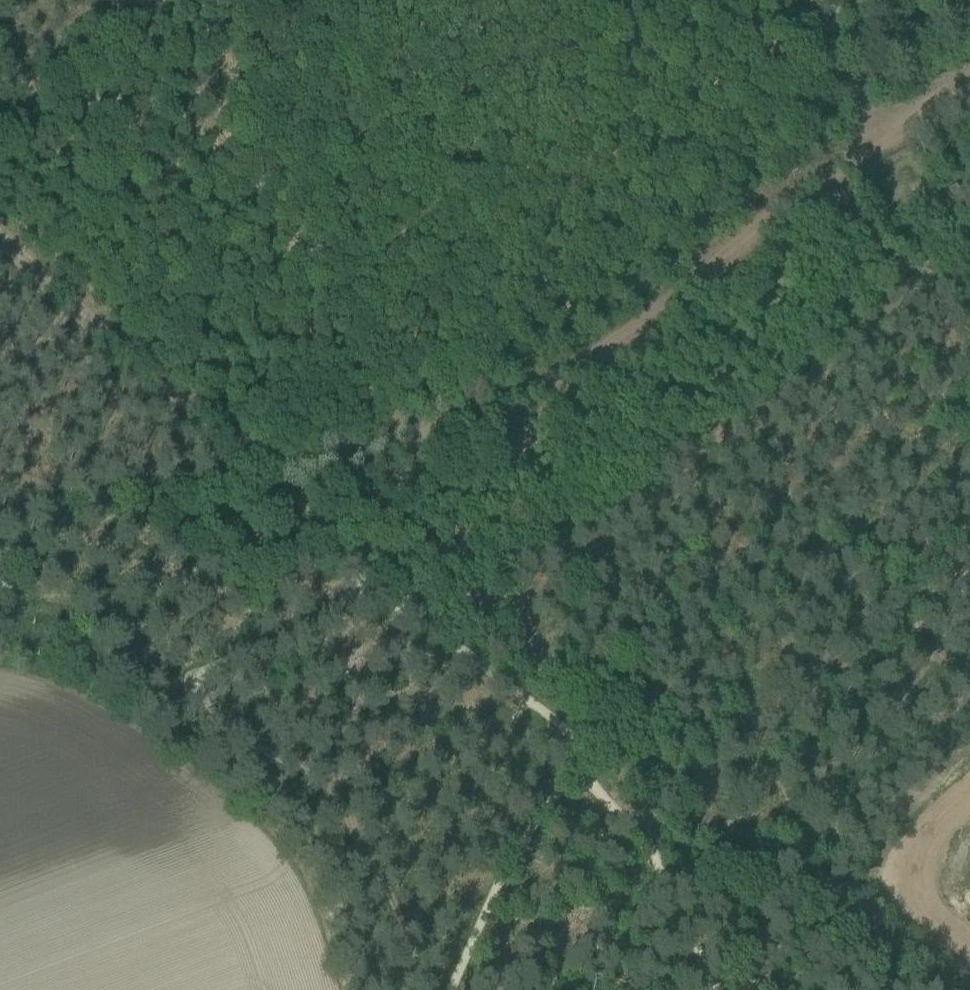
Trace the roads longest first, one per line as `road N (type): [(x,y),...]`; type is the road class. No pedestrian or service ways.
road 1 (track): [(881,146),(729,277),(548,391),(320,465),(259,477)]
road 2 (track): [(380,596),(259,644),(192,685),(373,867),(424,989)]
road 3 (track): [(721,989),(676,915),(656,851),(575,772),(534,817),(500,876),(452,989)]
road 4 (track): [(575,772),(552,721),(455,628),(395,606),(344,573),(259,477)]
road 5 (track): [(0,241),(259,477)]
road 6 (track): [(176,0),(0,145)]
road 7 (track): [(881,146),(800,0)]

